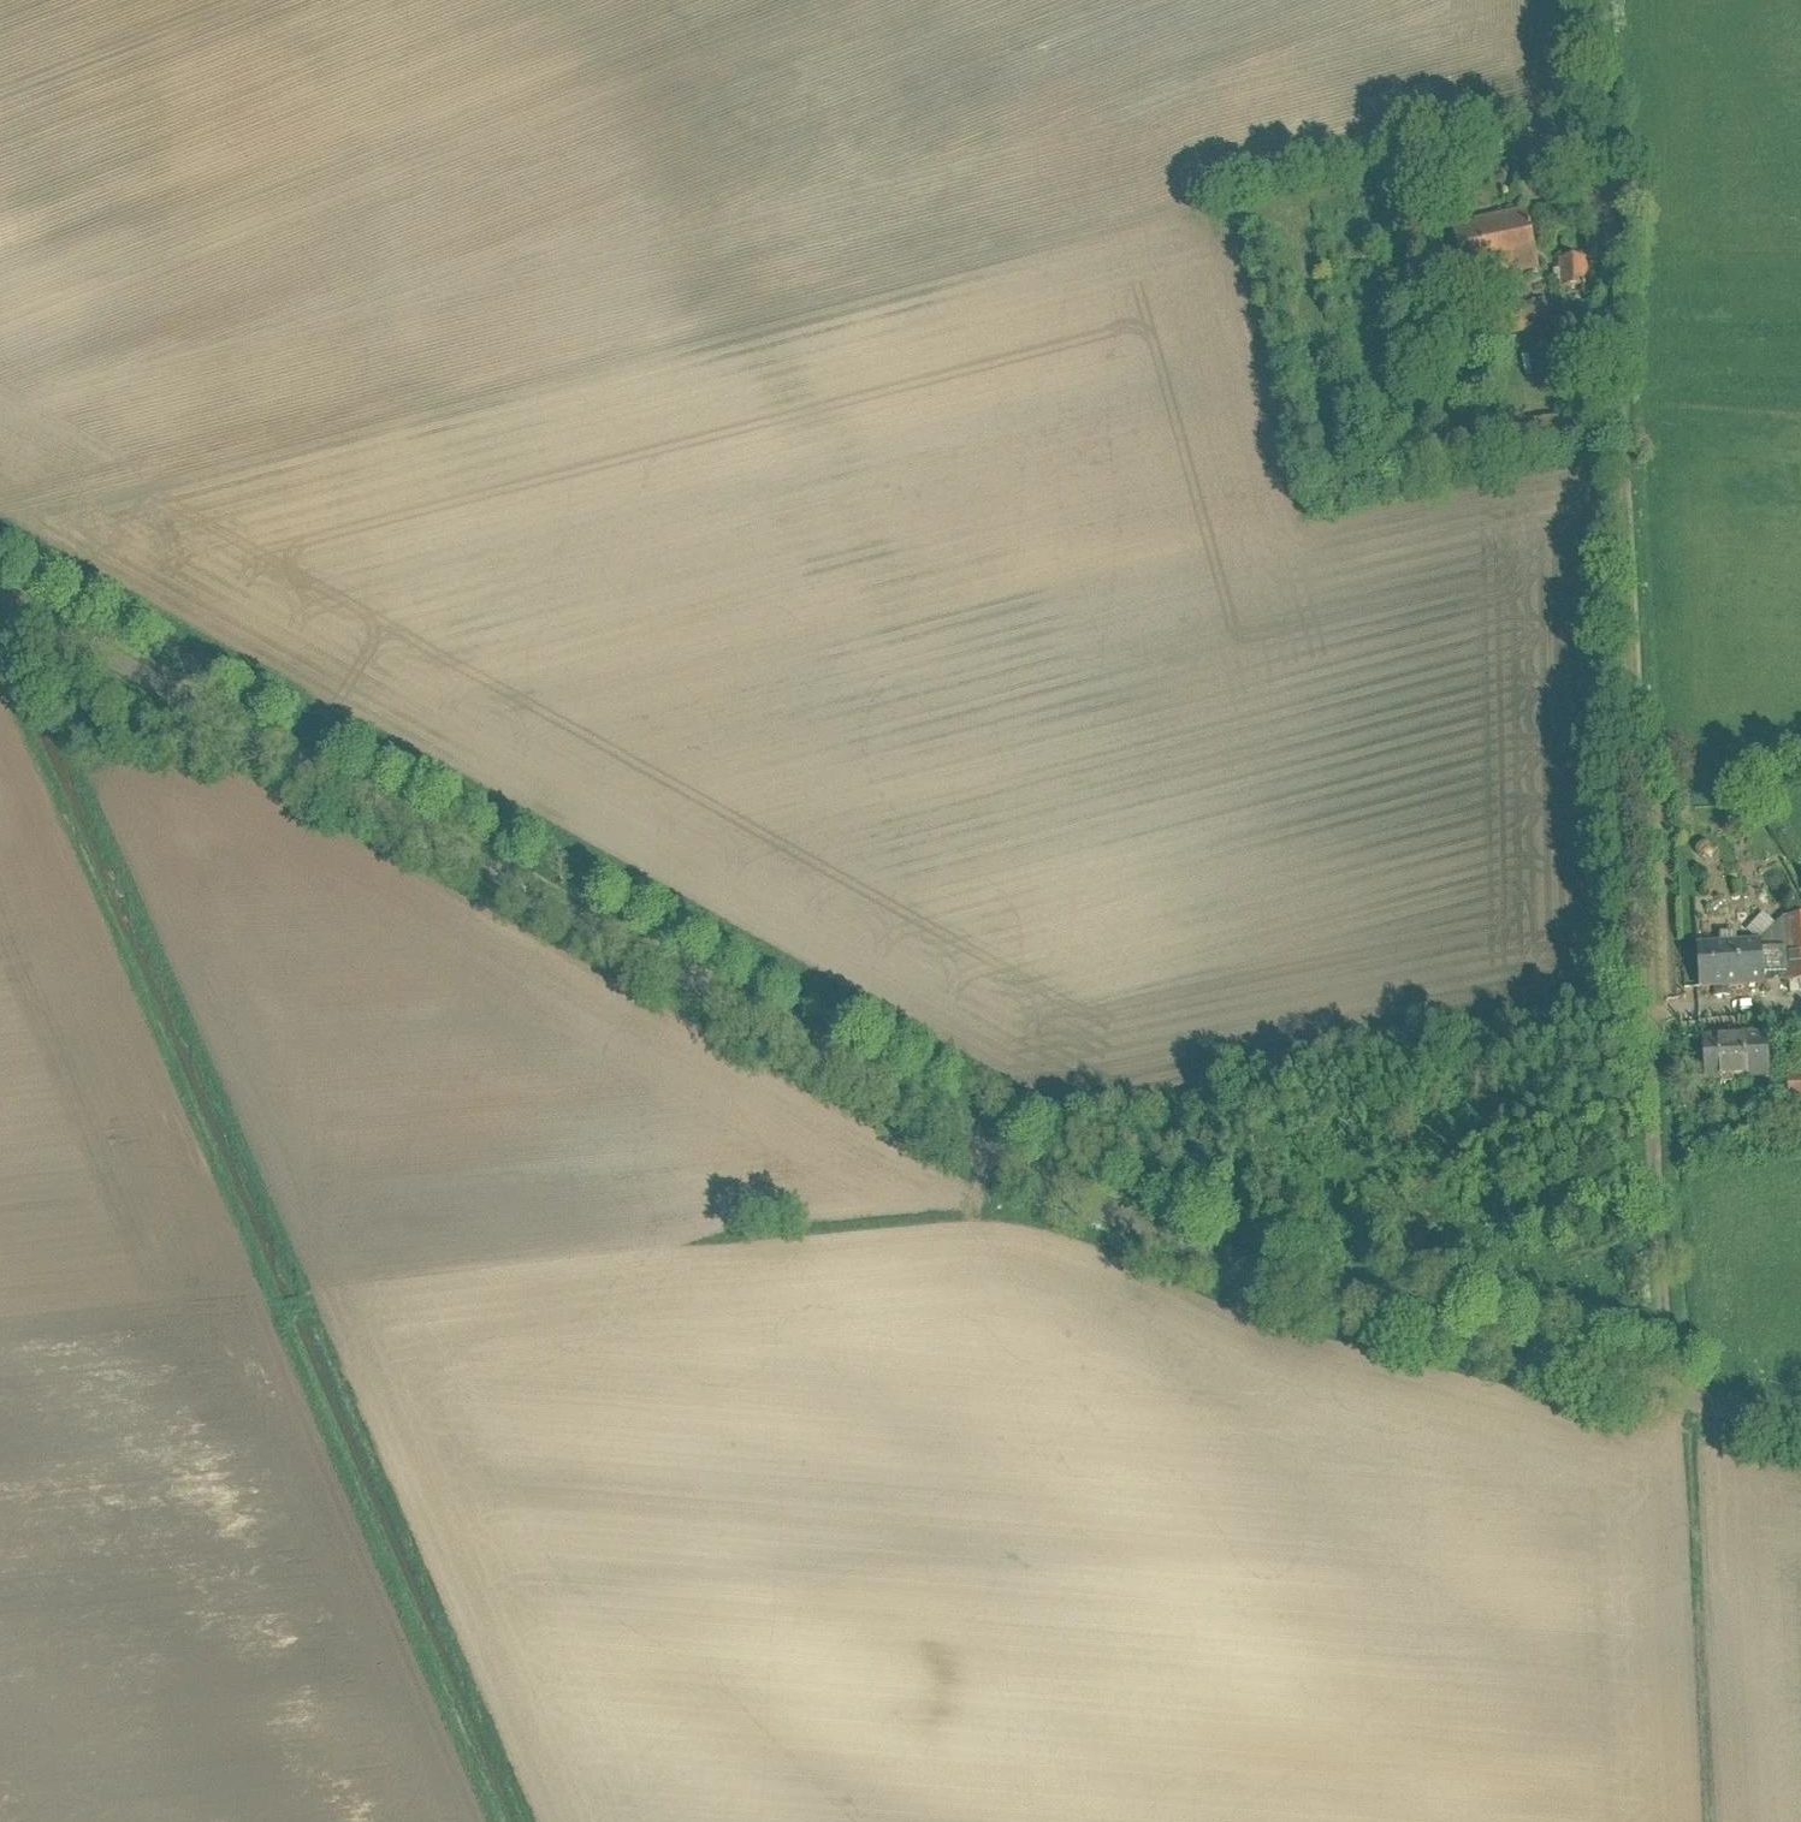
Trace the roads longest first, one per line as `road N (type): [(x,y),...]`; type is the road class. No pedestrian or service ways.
road 1 (unclassified): [(0,597),(1098,1207),(1271,1289),(1665,1394)]
road 2 (track): [(1592,0),(1640,970)]
road 3 (unclassified): [(1665,1394),(1640,970)]
road 4 (unclassified): [(1665,1394),(1800,1431)]

